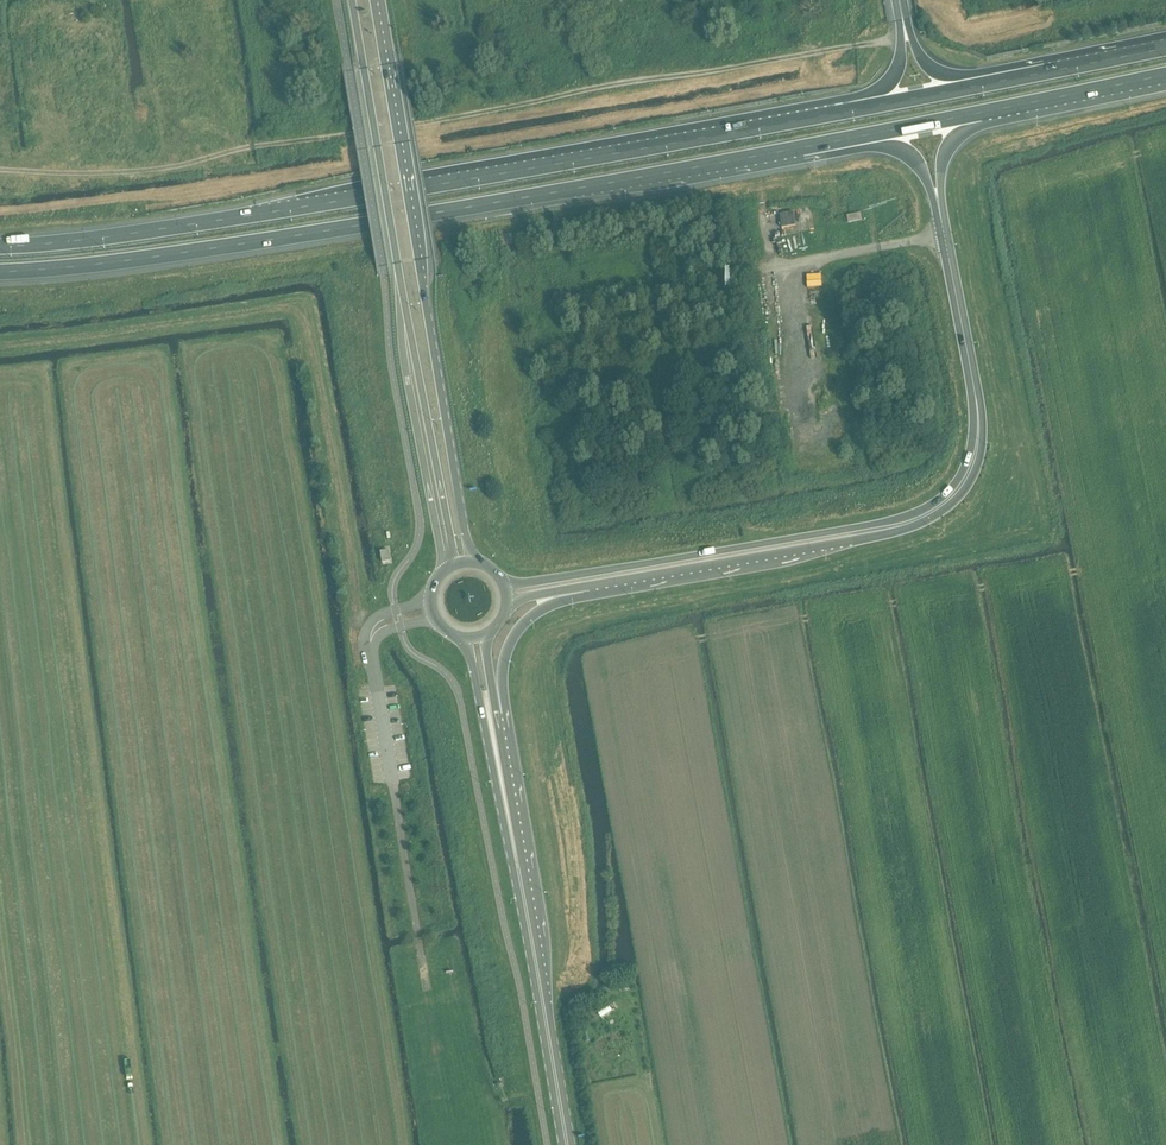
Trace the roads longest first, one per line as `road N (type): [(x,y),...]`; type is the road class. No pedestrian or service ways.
road 1 (track): [(905,32),(160,169),(0,170)]
road 2 (trunk): [(0,272),(328,231),(887,131)]
road 3 (trunk): [(879,105),(253,215),(0,247)]
road 4 (primary): [(353,0),(409,358),(455,565)]
road 5 (primary): [(472,563),(377,0)]
road 6 (primary): [(567,1144),(490,723)]
road 7 (trunk): [(941,222),(977,409),(974,460),(955,493),(930,512),(854,533)]
road 8 (trunk): [(854,533),(501,583)]
road 9 (trunk): [(579,589),(854,533)]
road 10 (trunk): [(959,117),(1165,74)]
road 11 (trunk): [(1165,48),(962,90)]
road 12 (track): [(420,950),(392,782)]
road 13 (trunk): [(490,723),(511,641),(579,589)]

